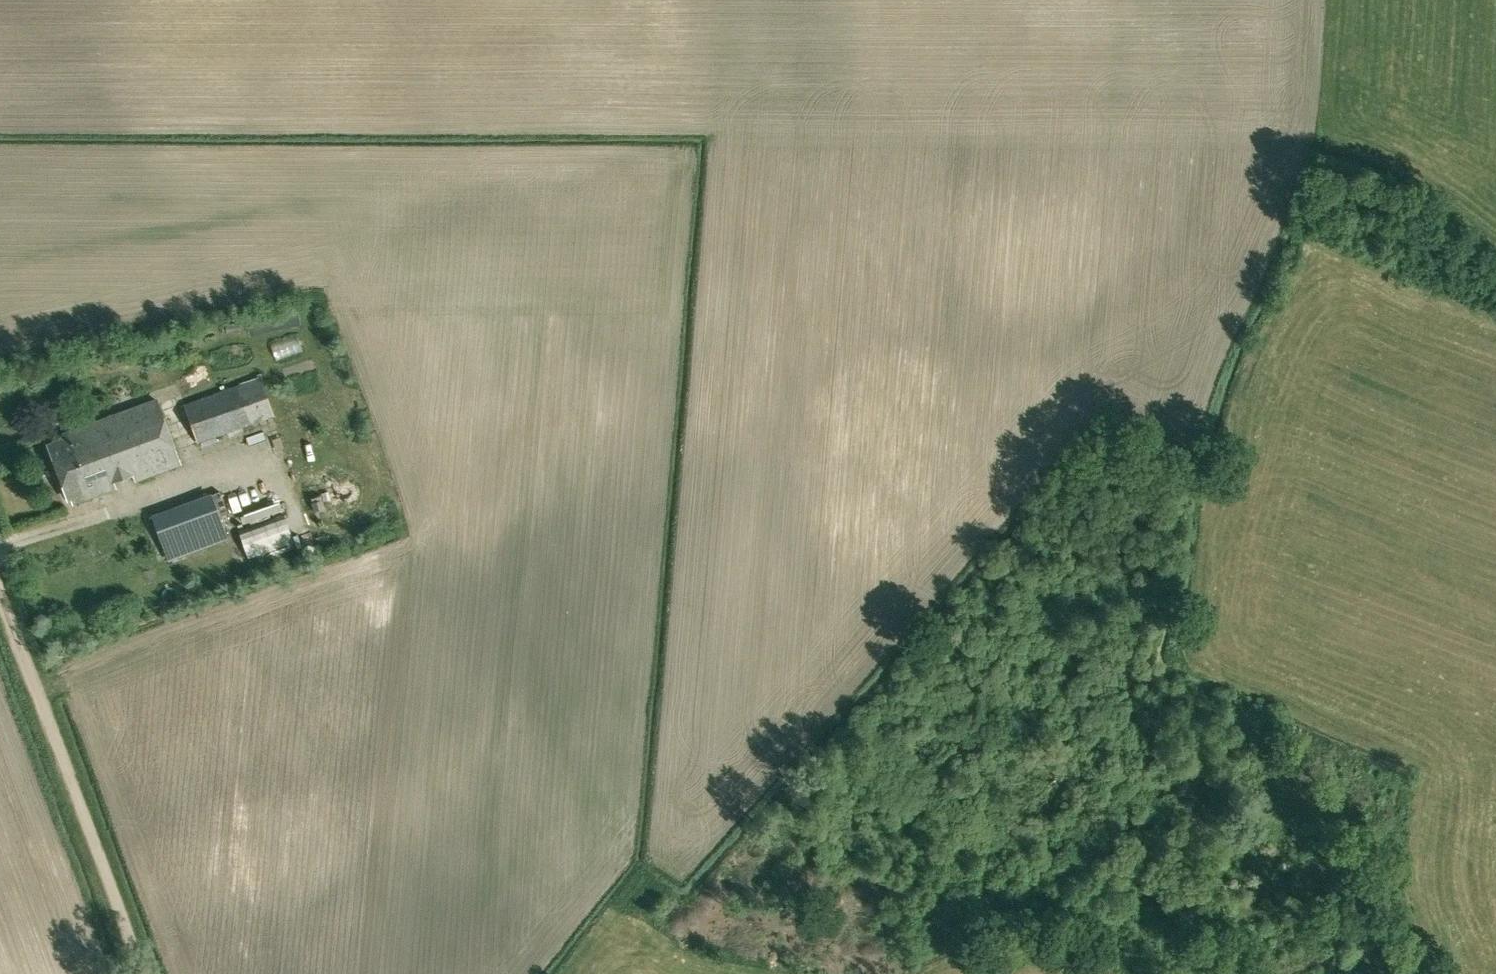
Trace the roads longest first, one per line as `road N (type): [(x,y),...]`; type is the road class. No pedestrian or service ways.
road 1 (track): [(140,973),(7,619)]

